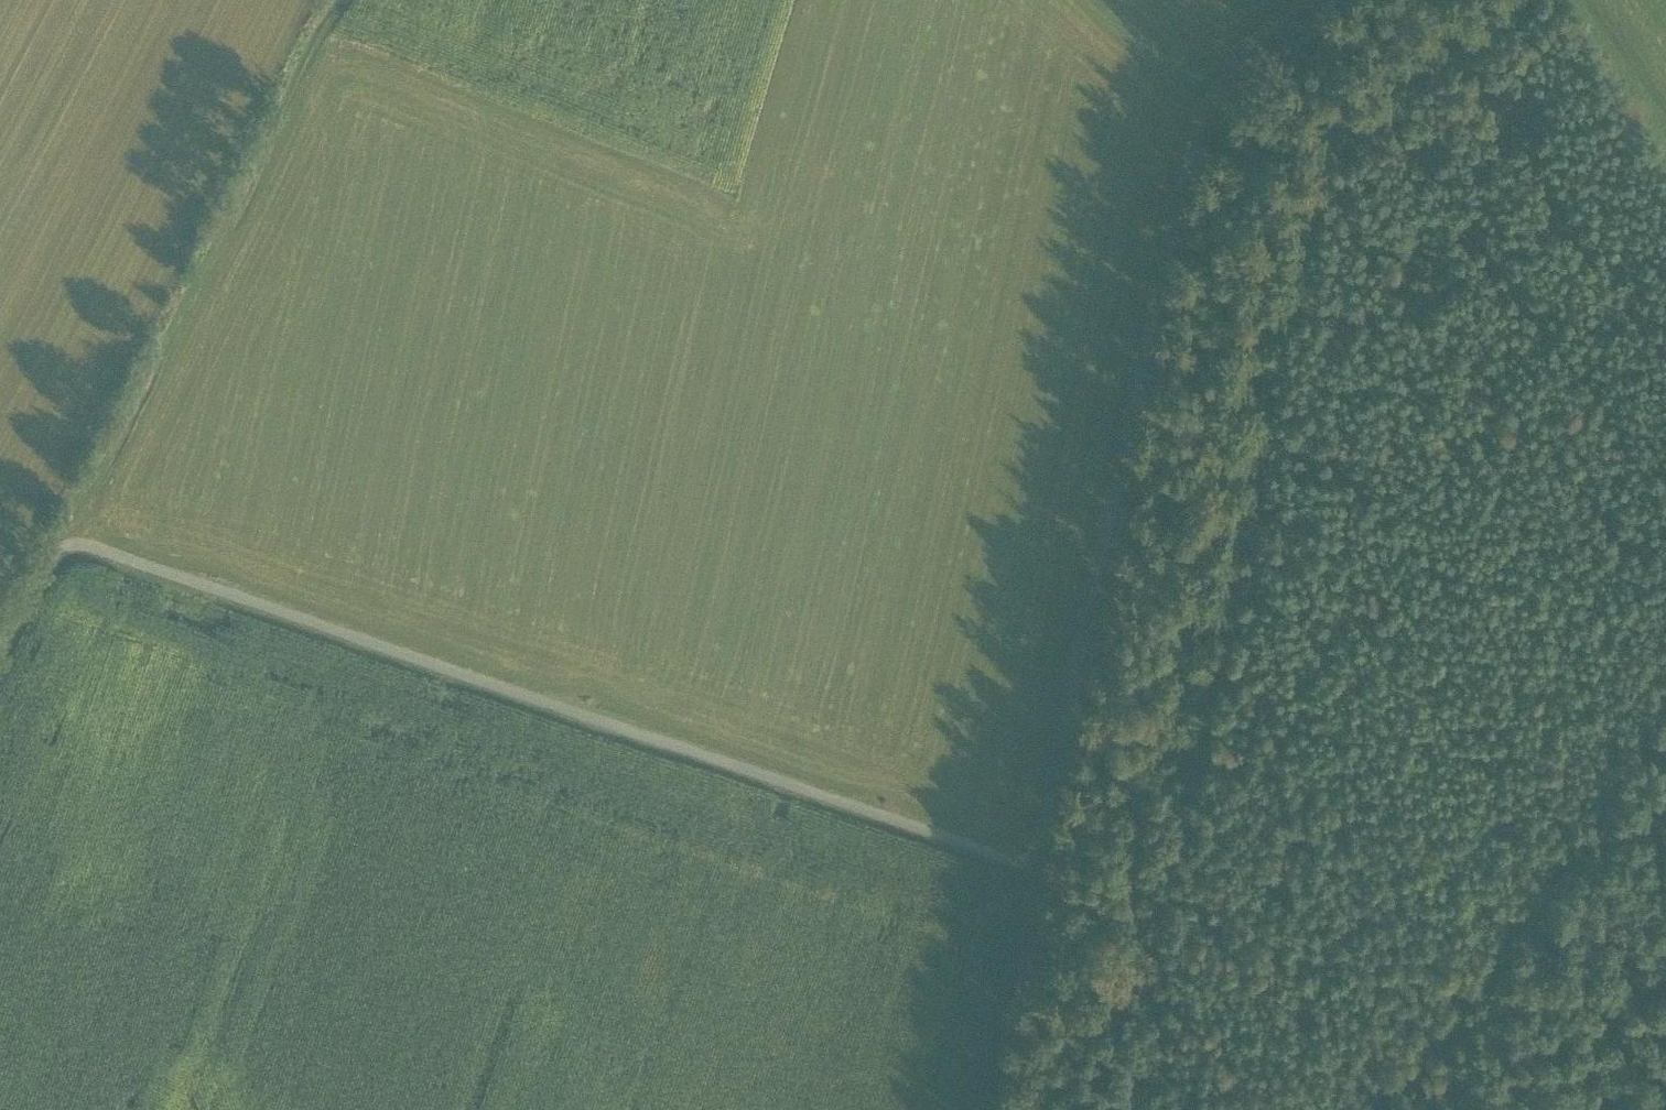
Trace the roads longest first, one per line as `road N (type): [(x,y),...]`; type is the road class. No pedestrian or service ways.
road 1 (unclassified): [(0,655),(64,534),(1037,867)]
road 2 (unclassified): [(1311,0),(1195,87),(1037,867)]
road 3 (track): [(333,0),(64,534)]
road 4 (track): [(1362,1109),(1463,1004),(1665,697)]
road 5 (track): [(1037,867),(1101,887),(1128,913),(1145,947),(1146,1109)]
road 6 (track): [(1103,0),(1195,87)]

